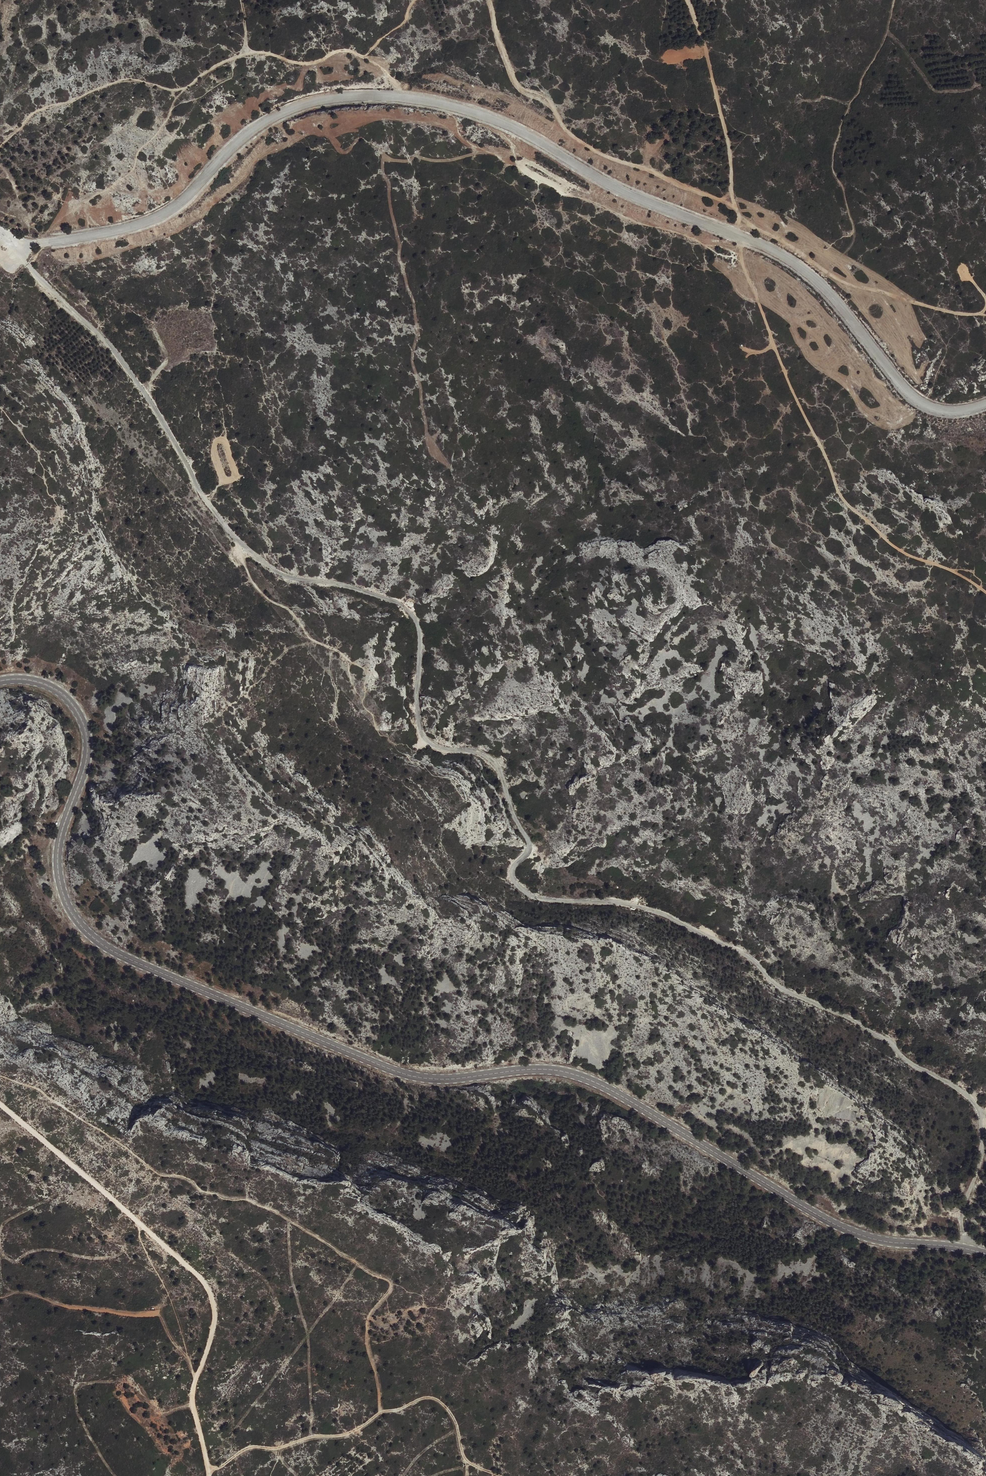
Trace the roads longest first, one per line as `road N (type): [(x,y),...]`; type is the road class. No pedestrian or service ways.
road 1 (track): [(28,265),(125,366),(241,545),(284,575),(350,587),(411,612),(420,634),(421,733),(435,747),(479,753),(495,763),(529,842),(512,870),(521,890),(671,918),(750,958),(781,989),(883,1038),(970,1099),(982,1144),(961,1210),(968,1249)]
road 2 (tertiary): [(0,682),(49,686),(84,725),(87,755),(57,867),(75,920),(105,947),(412,1076),(448,1080),(540,1069),(582,1077),(842,1227),(883,1241),(985,1254)]
road 3 (unclassified): [(3,239),(102,233),(159,217),(251,130),(301,104),(376,94),(435,101),(504,122),(619,188),(777,251),(824,286),(913,398),(945,410),(985,403)]
road 4 (track): [(0,1103),(200,1276),(213,1303),(212,1329),(192,1404),(209,1475)]
road 5 (track): [(739,235),(751,294),(847,500),(898,546),(985,594)]
road 6 (track): [(733,197),(608,158),(570,133),(543,93),(517,84),(490,0)]
road 7 (track): [(964,271),(985,298),(981,312),(835,277),(787,241),(739,221)]
road 8 (track): [(739,235),(728,147),(687,0)]
road 9 (track): [(387,74),(343,47),(304,64),(245,49),(242,0)]

